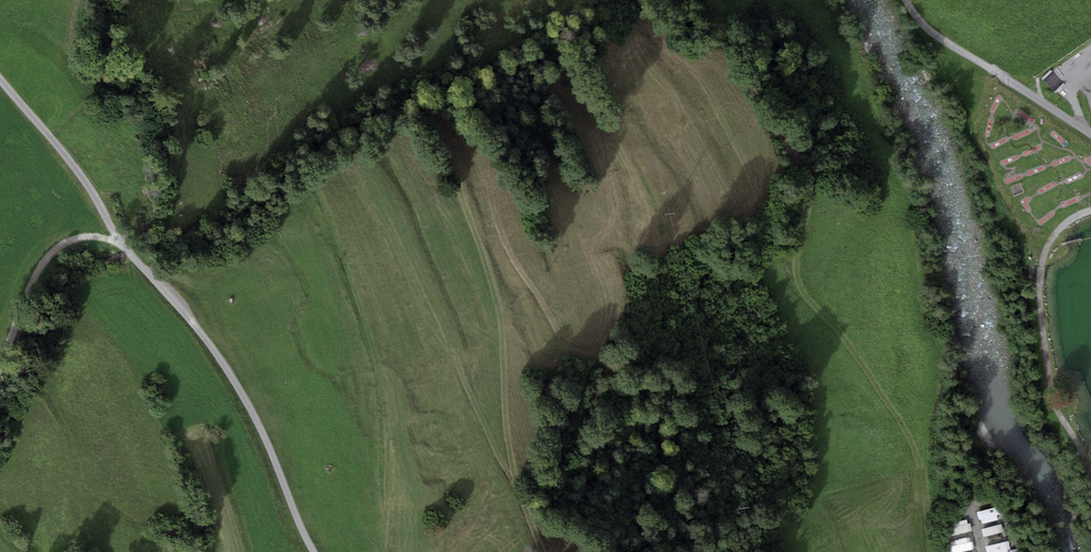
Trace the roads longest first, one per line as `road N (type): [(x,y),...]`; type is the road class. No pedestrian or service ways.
road 1 (track): [(541,551),(515,482),(504,307),(460,192)]
road 2 (track): [(122,244),(186,315),(252,410),(314,551)]
road 3 (track): [(905,0),(925,27),(1090,135)]
road 4 (track): [(0,78),(89,185),(122,244)]
road 5 (track): [(768,127),(801,161),(811,208),(798,283),(816,311)]
road 6 (track): [(0,361),(40,264),(64,241),(85,236),(122,244)]

